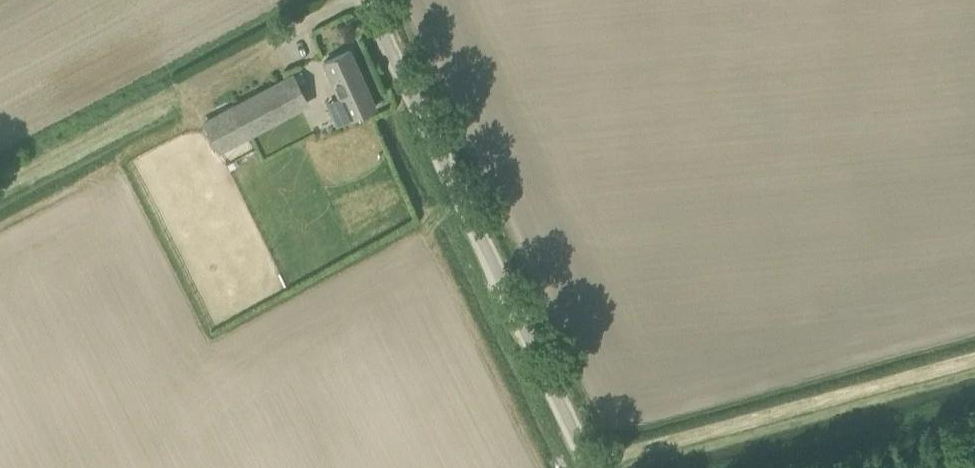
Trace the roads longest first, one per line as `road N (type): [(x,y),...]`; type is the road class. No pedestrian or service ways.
road 1 (unclassified): [(591,467),(366,0)]
road 2 (track): [(595,467),(974,360)]
road 3 (track): [(348,0),(0,184)]

